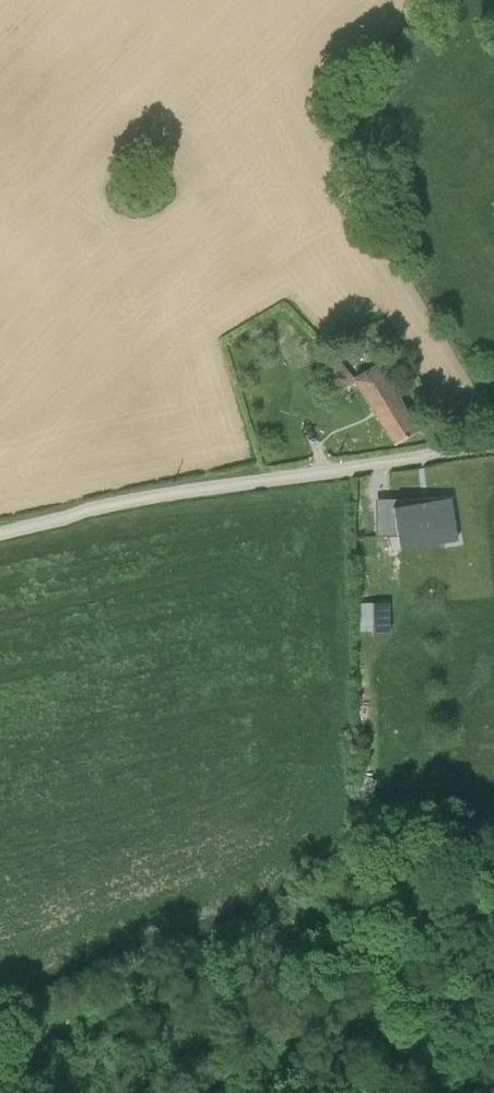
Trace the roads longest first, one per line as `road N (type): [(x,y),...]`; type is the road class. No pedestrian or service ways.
road 1 (unclassified): [(0,526),(119,496),(493,441)]

